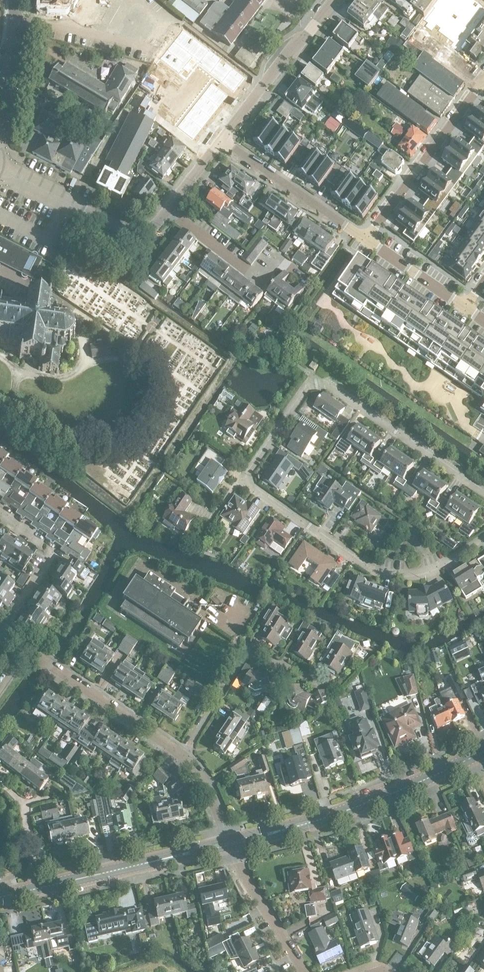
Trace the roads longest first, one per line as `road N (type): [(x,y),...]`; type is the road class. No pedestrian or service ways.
road 1 (residential): [(483,491),(313,377),(242,480)]
road 2 (residential): [(242,480),(381,573),(419,575),(483,540)]
road 3 (secondary): [(227,843),(351,809),(475,755)]
road 4 (secondary): [(0,896),(227,843)]
road 5 (residential): [(327,686),(248,650),(182,755)]
road 6 (residential): [(365,239),(481,78)]
road 7 (residential): [(182,755),(25,648)]
road 8 (residential): [(222,139),(334,0)]
road 9 (residential): [(365,239),(222,139)]
road 10 (residential): [(1,633),(53,555),(0,514)]
road 11 (residential): [(307,971),(227,843)]
road 12 (residential): [(277,253),(258,278),(168,211)]
road 13 (residential): [(466,309),(365,239)]

